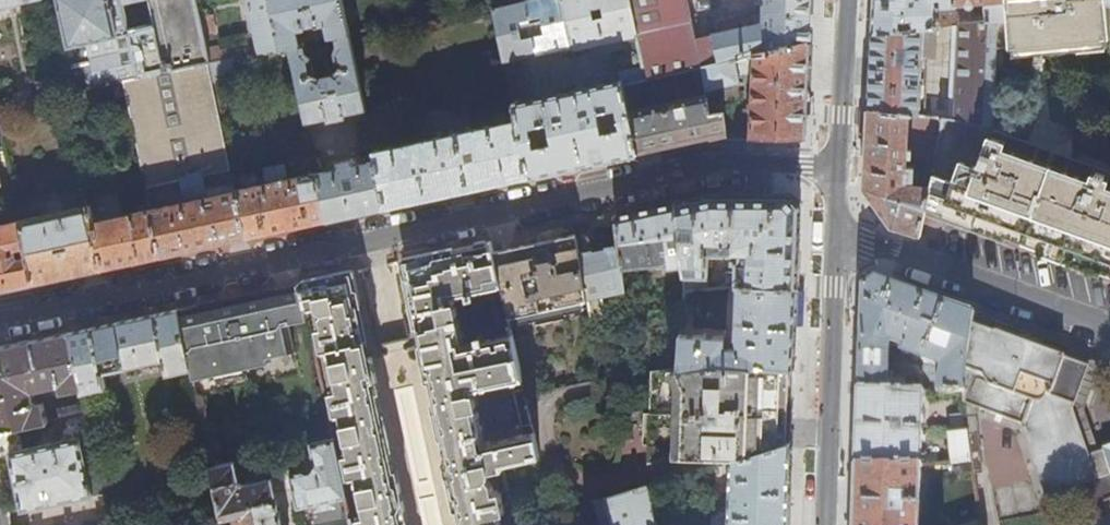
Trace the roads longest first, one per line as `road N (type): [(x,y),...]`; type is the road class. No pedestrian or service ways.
road 1 (residential): [(0,321),(700,164),(837,167)]
road 2 (secondary): [(833,227),(825,524)]
road 3 (residential): [(1109,332),(833,227)]
road 4 (secondary): [(846,0),(837,167)]

